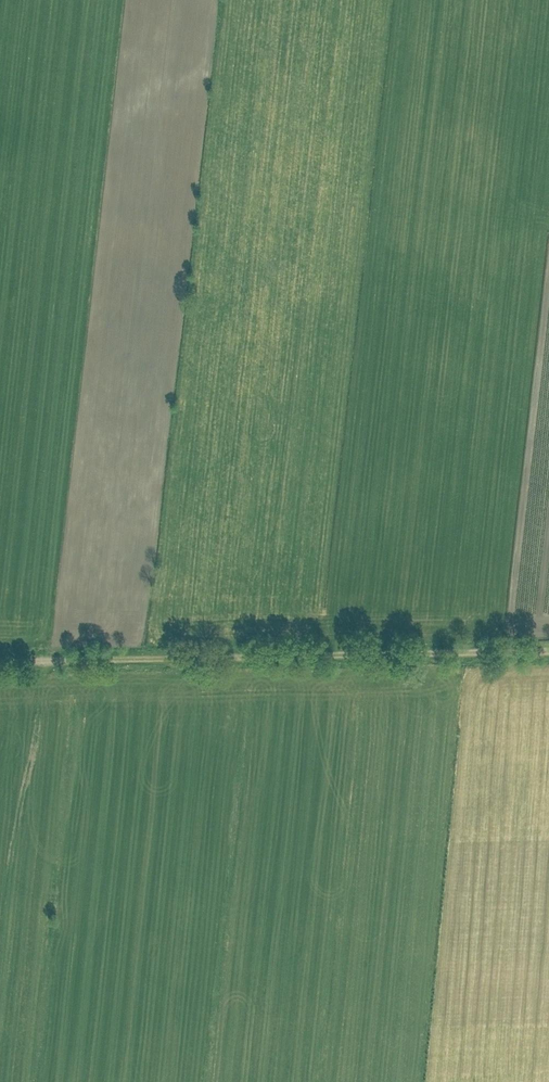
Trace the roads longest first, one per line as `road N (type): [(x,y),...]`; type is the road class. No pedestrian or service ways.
road 1 (track): [(548,652),(0,661)]

